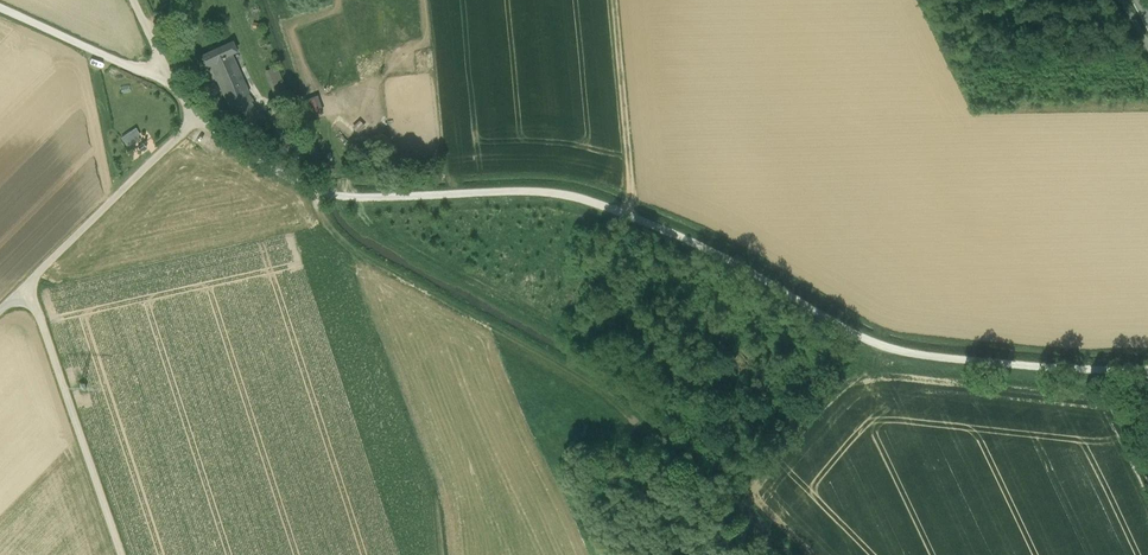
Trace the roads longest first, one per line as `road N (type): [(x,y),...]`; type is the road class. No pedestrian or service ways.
road 1 (track): [(1147,370),(895,349),(852,333),(719,254),(573,197),(320,191)]
road 2 (unclassified): [(28,286),(122,554)]
road 3 (unclassified): [(192,118),(28,286)]
road 4 (track): [(614,0),(634,218)]
road 5 (unclassified): [(320,191),(192,118)]
road 6 (unclassified): [(134,0),(192,118)]

